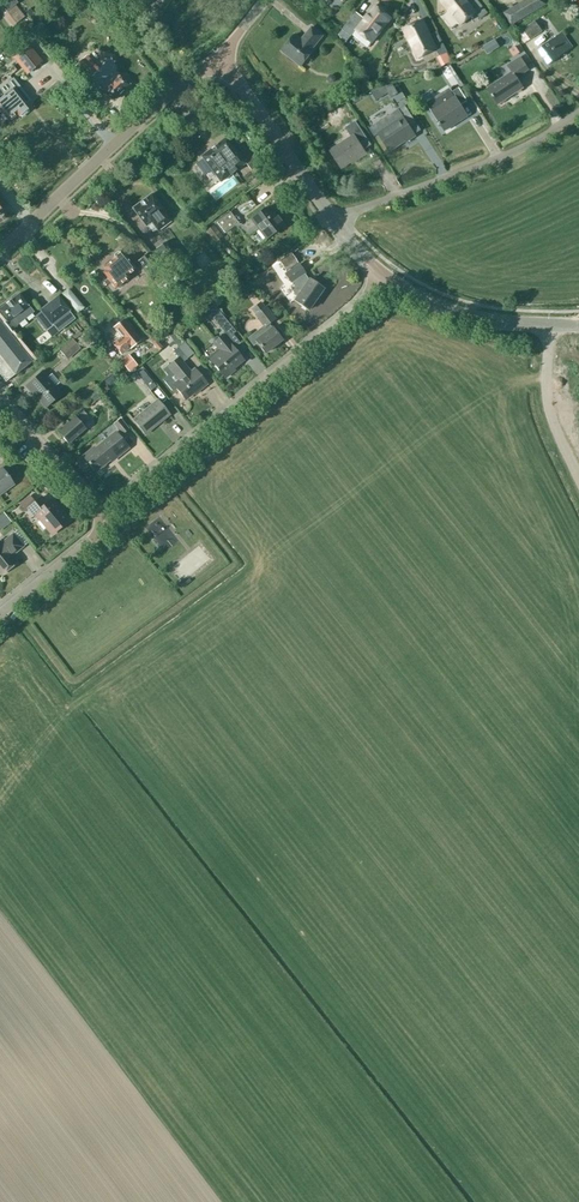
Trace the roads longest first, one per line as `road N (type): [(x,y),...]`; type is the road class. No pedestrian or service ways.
road 1 (residential): [(390,282),(97,515)]
road 2 (tertiary): [(0,246),(220,57)]
road 3 (unclassified): [(330,222),(502,156),(578,111)]
road 4 (tertiary): [(330,222),(220,57)]
road 5 (tertiary): [(548,324),(477,318),(390,282)]
road 6 (unclassified): [(548,324),(548,406),(578,479)]
road 7 (residential): [(97,515),(0,391)]
road 8 (residential): [(0,609),(88,536),(97,515)]

